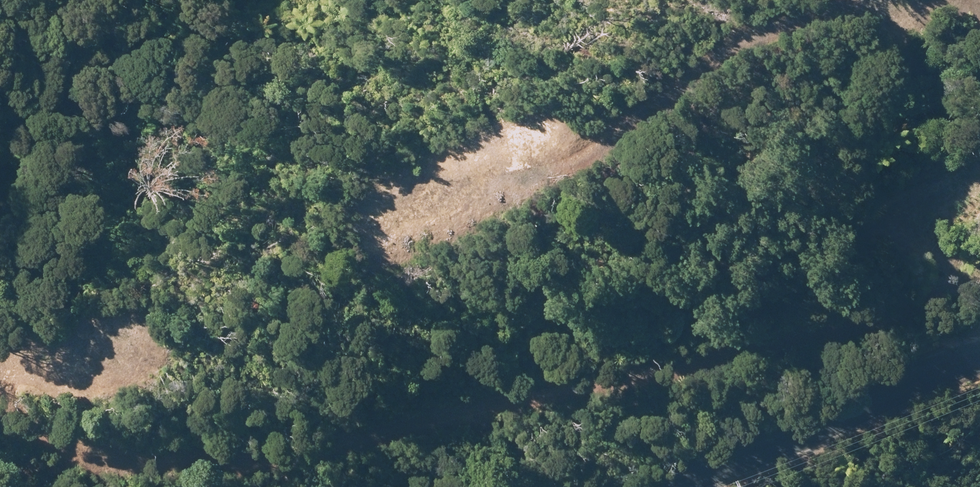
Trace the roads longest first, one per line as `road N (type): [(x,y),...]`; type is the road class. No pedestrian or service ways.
road 1 (track): [(969,294),(685,339),(190,471),(102,457),(52,433),(36,368),(133,335)]
road 2 (track): [(363,237),(476,168),(596,118),(669,69),(819,0)]
road 3 (unclassified): [(979,383),(673,486)]

